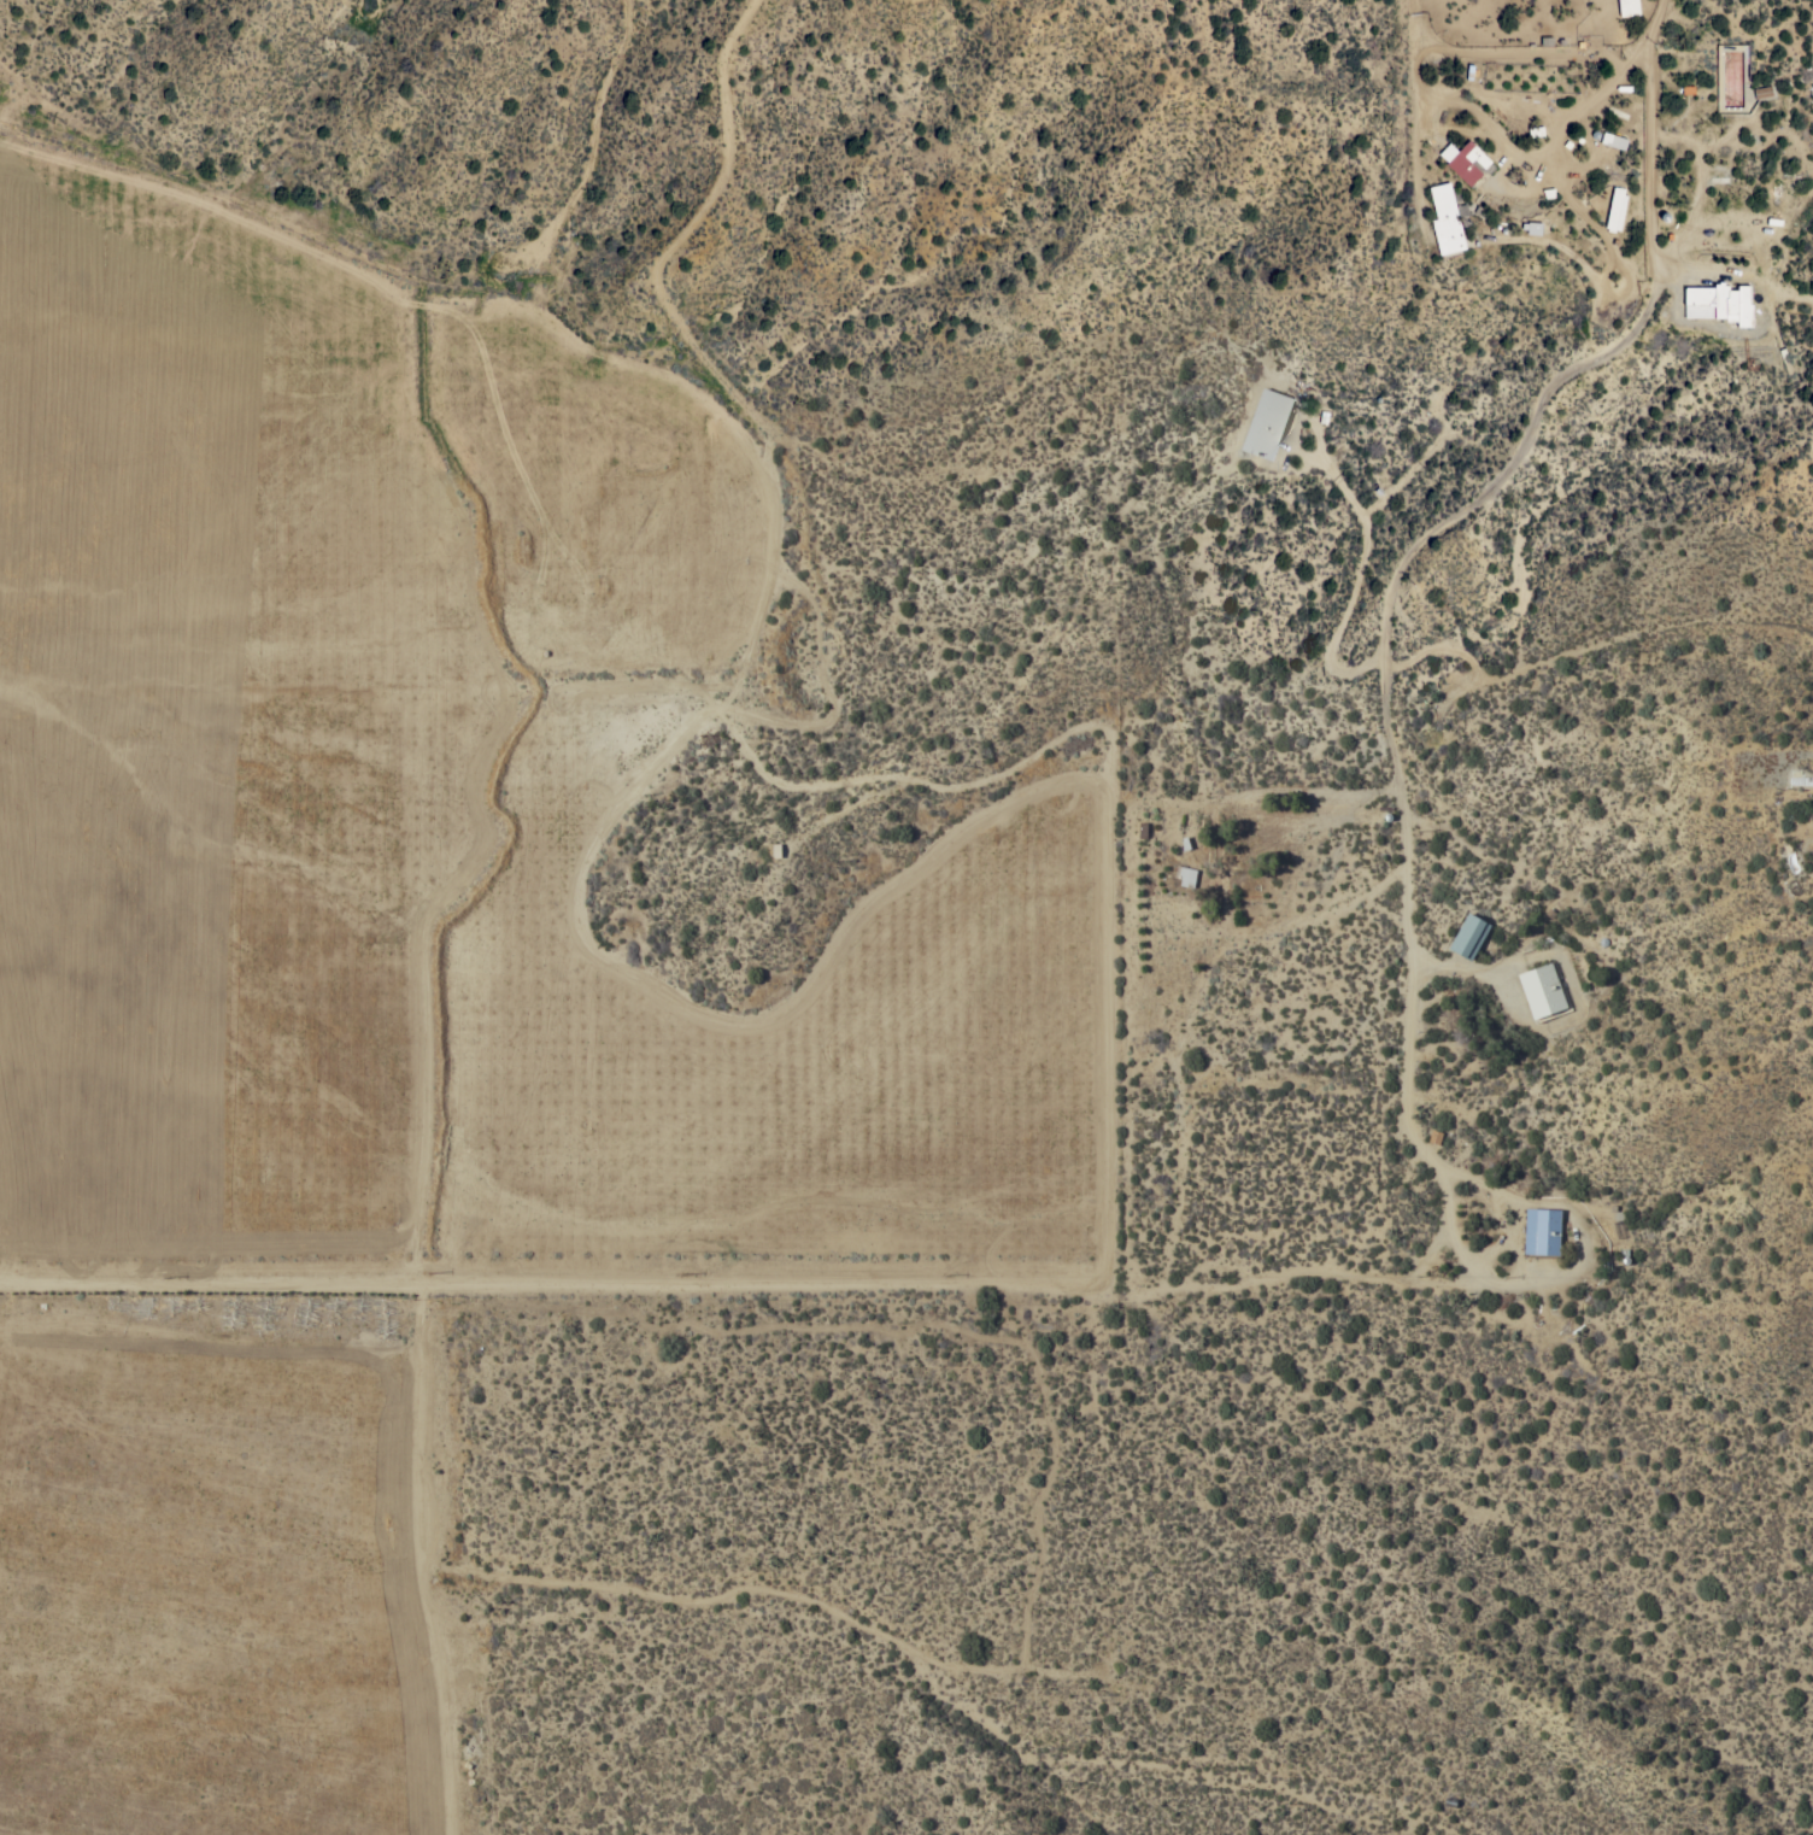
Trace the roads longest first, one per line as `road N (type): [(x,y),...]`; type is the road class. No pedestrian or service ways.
road 1 (track): [(1374,106),(1296,106),(1196,139),(1128,217),(1095,397),(1061,509),(1005,856),(849,934),(334,956),(0,1067)]
road 2 (track): [(57,1834),(1812,1656)]

